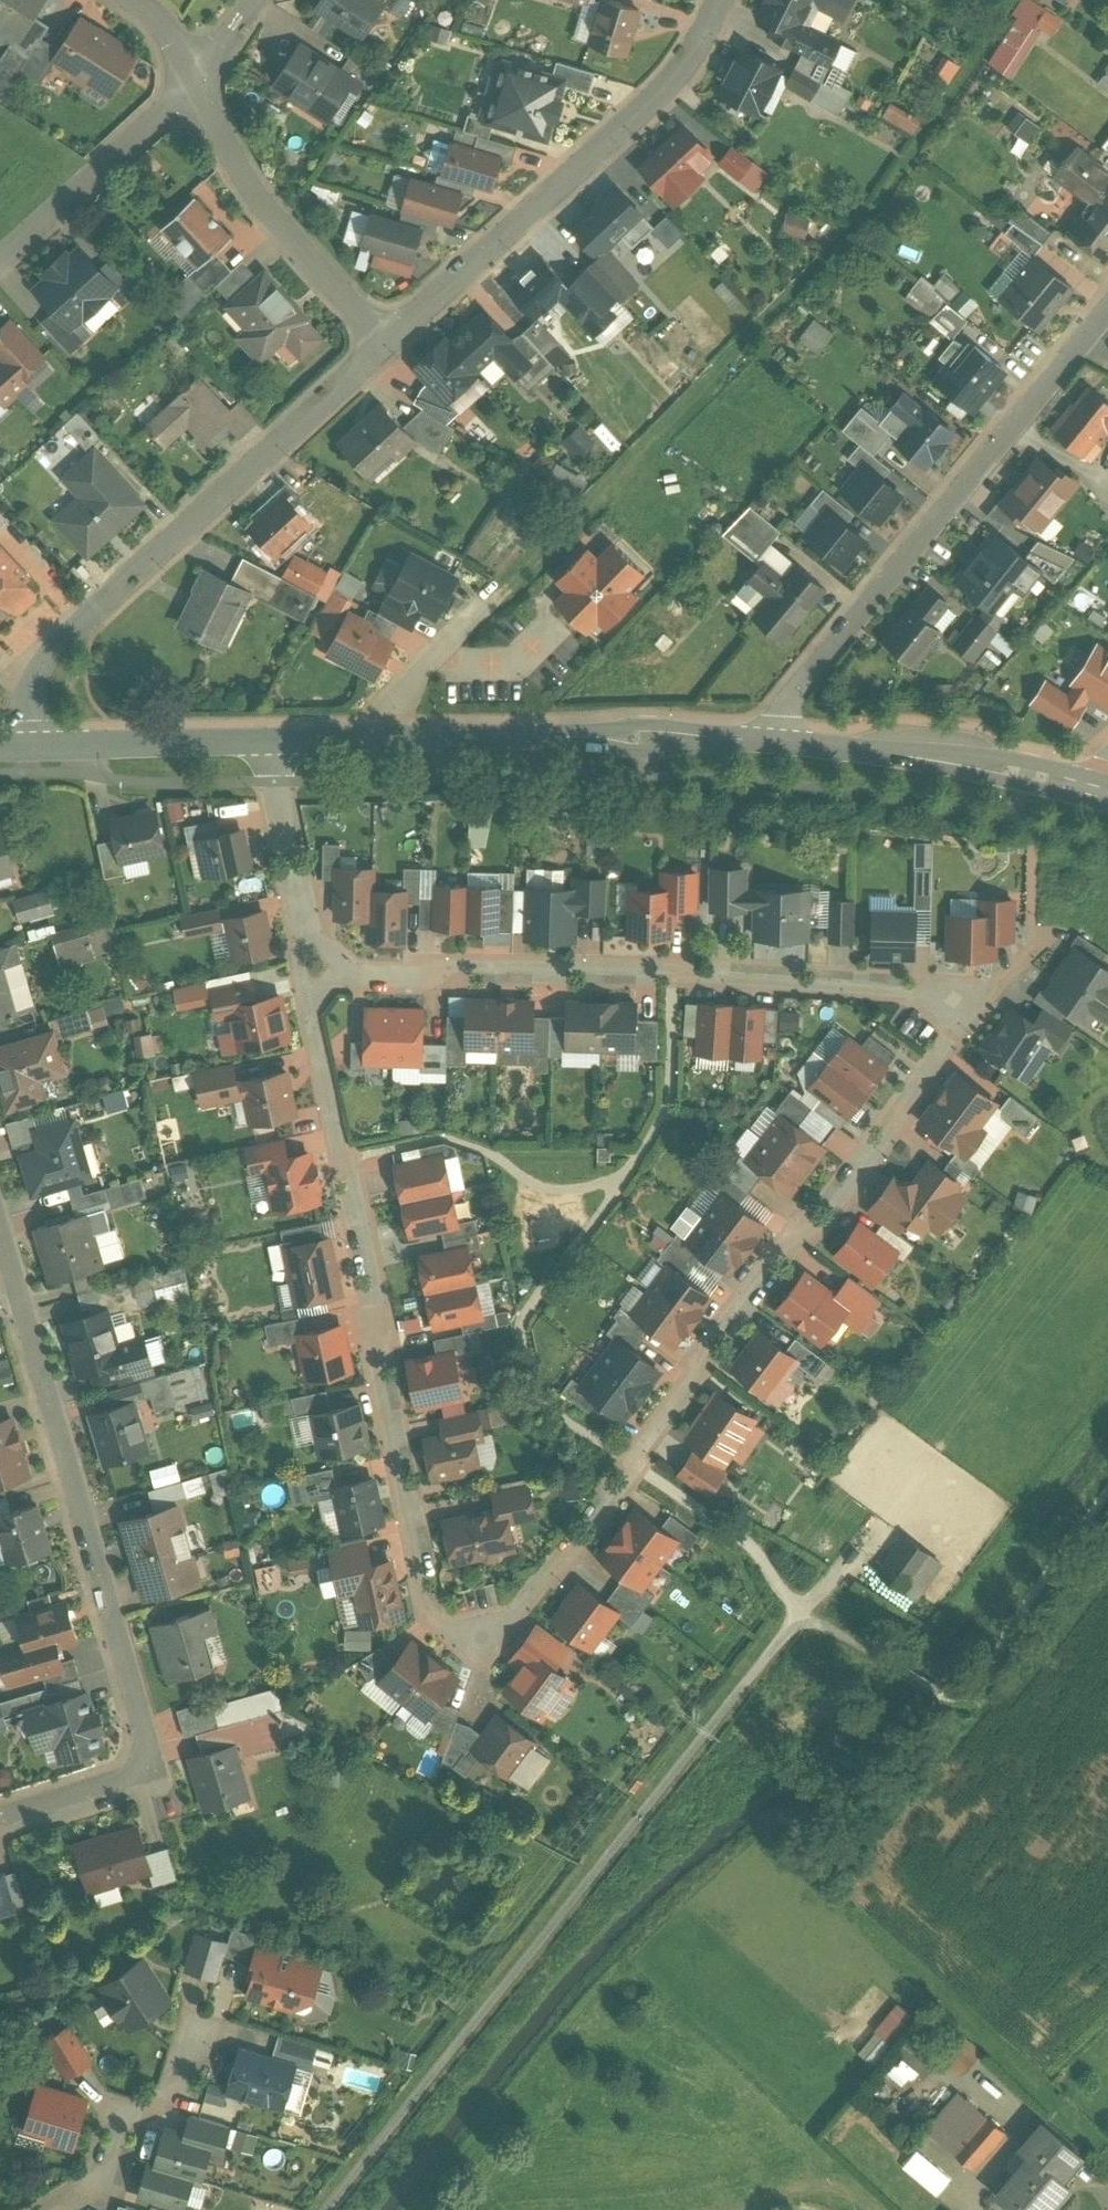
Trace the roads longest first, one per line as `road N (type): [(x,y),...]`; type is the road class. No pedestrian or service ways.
road 1 (residential): [(307,972),(425,1577),(445,1611),(482,1621),(521,1602),(978,1000)]
road 2 (residential): [(0,1223),(144,1731),(135,1768),(120,1781),(0,1816)]
road 3 (residential): [(978,1000),(746,975),(388,979),(307,972)]
road 4 (residential): [(378,346),(64,625),(48,643),(27,705)]
road 5 (residential): [(1107,312),(789,703)]
road 6 (residential): [(716,0),(683,65),(654,100),(378,346)]
road 7 (secondary): [(768,742),(326,744)]
road 8 (secondary): [(1098,795),(986,769),(768,742)]
road 9 (residential): [(194,83),(261,204),(378,346)]
road 10 (residential): [(51,2209),(92,2186),(126,2125),(169,2097),(203,2008)]
road 11 (residential): [(194,83),(0,258)]
road 12 (residential): [(272,745),(307,972)]
road 13 (residential): [(478,600),(326,744)]
road 14 (secondary): [(272,745),(80,749)]

